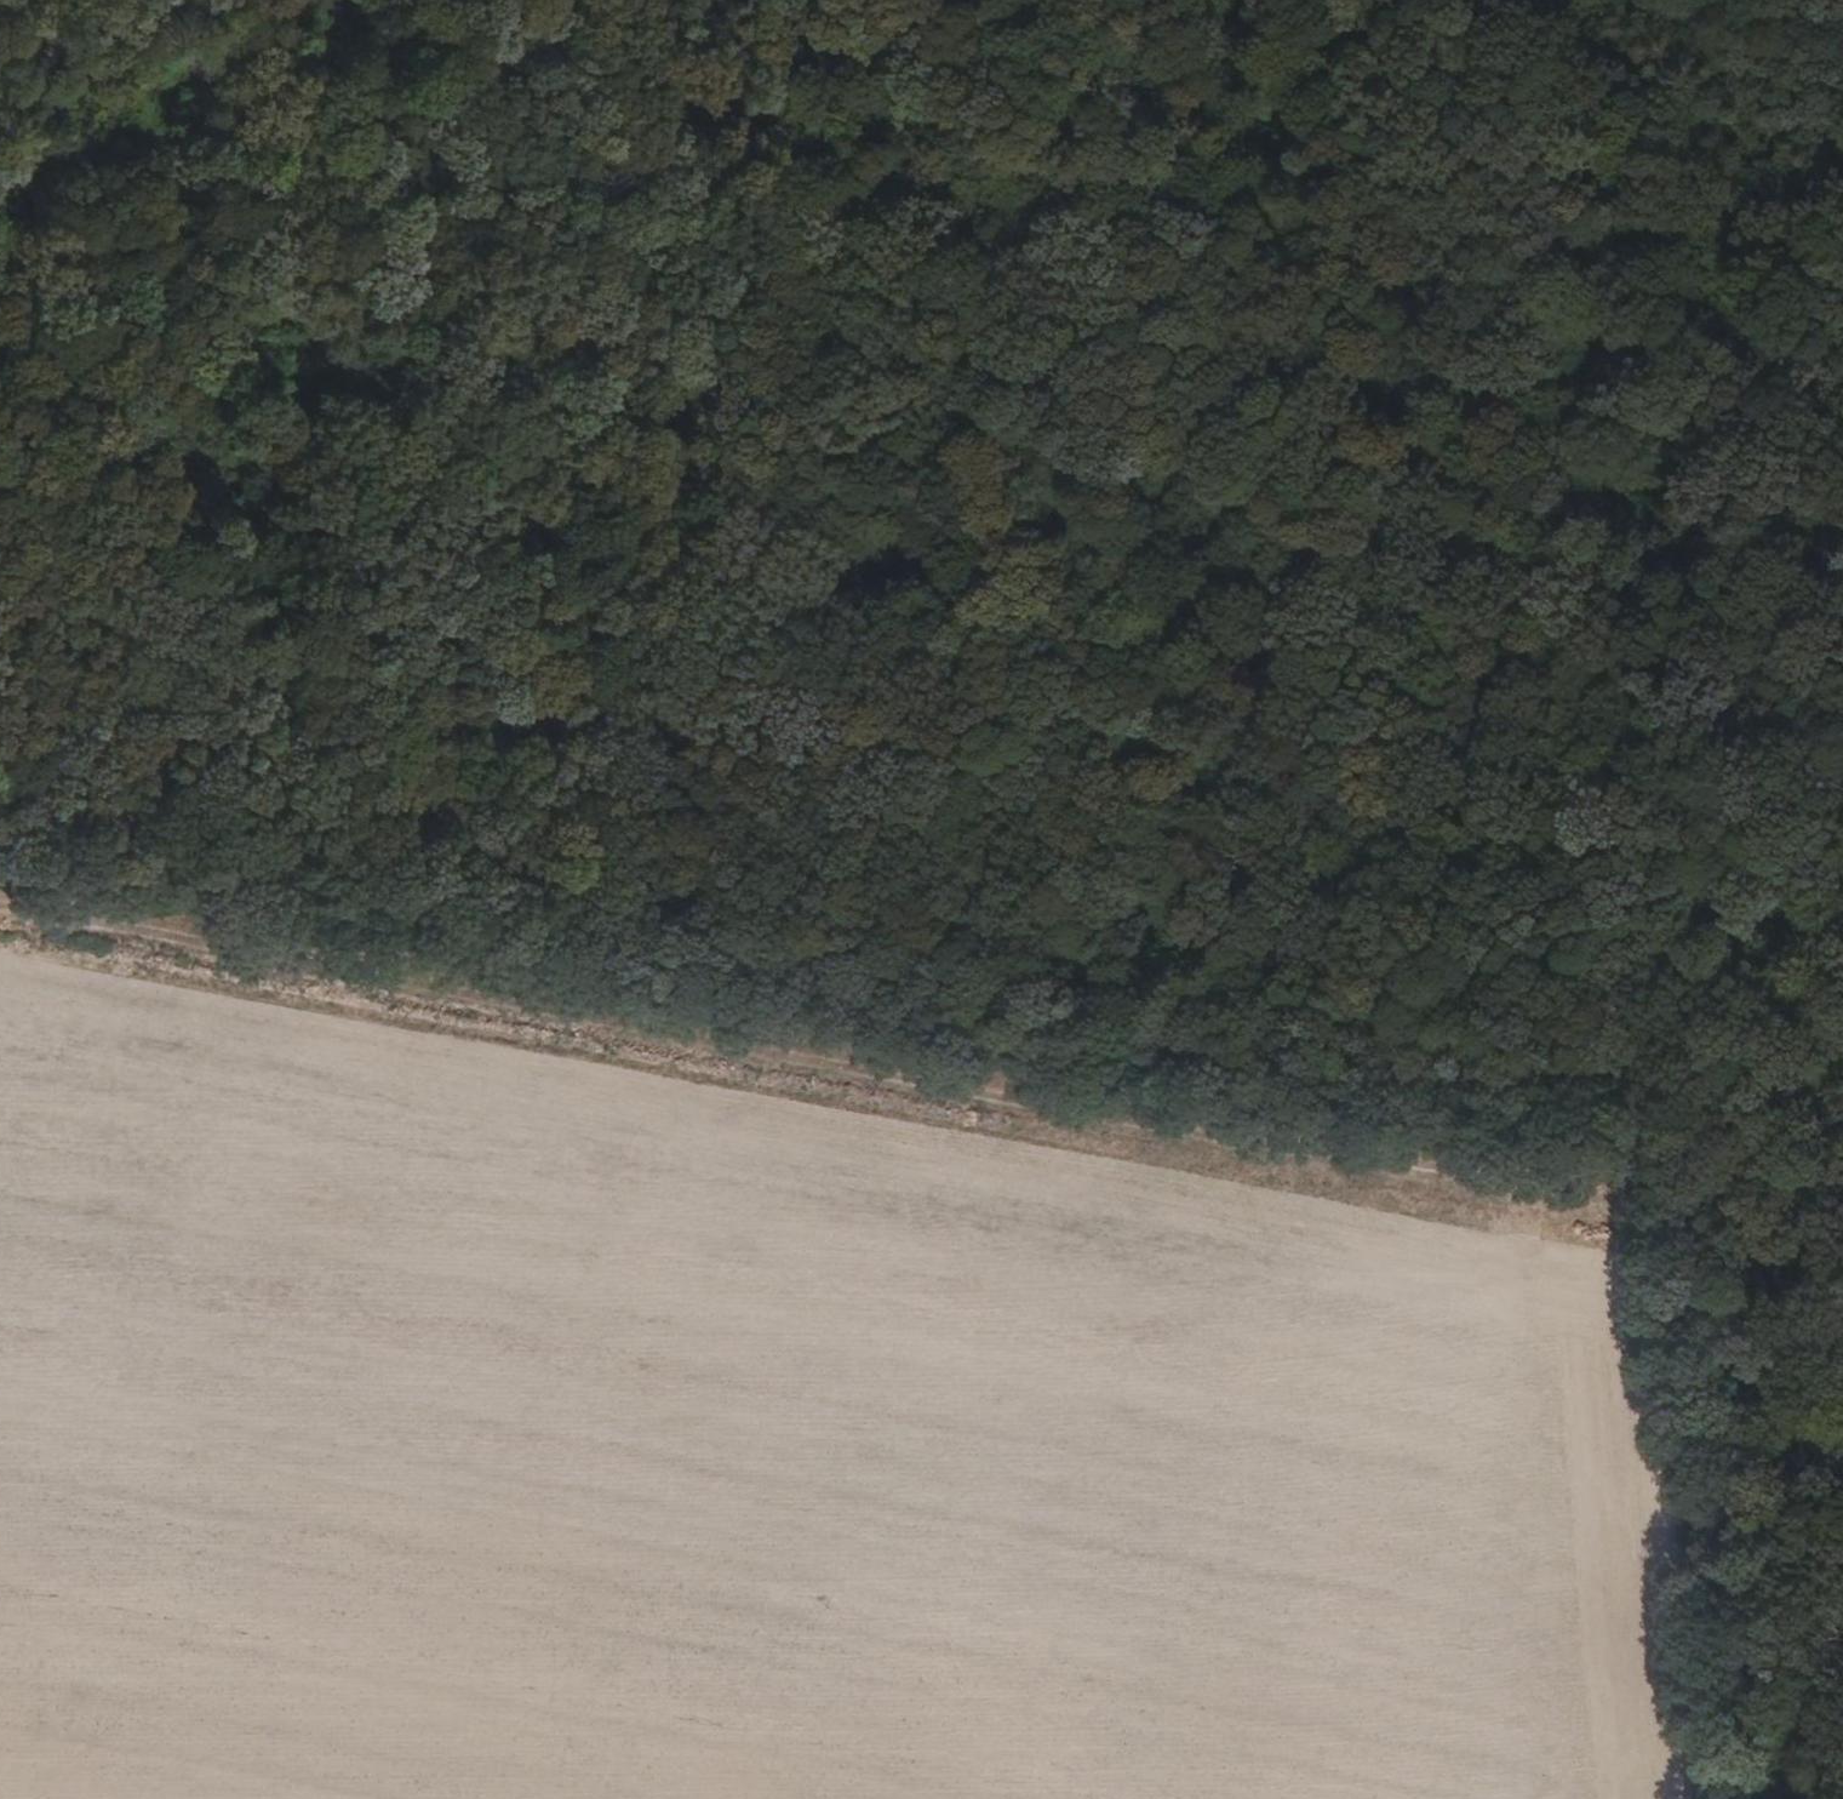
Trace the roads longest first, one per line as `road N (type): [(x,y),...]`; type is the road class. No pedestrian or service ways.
road 1 (track): [(1378,1038),(1182,1119),(1077,1118),(0,908)]
road 2 (track): [(1842,837),(1708,920),(1547,994),(1378,1038)]

